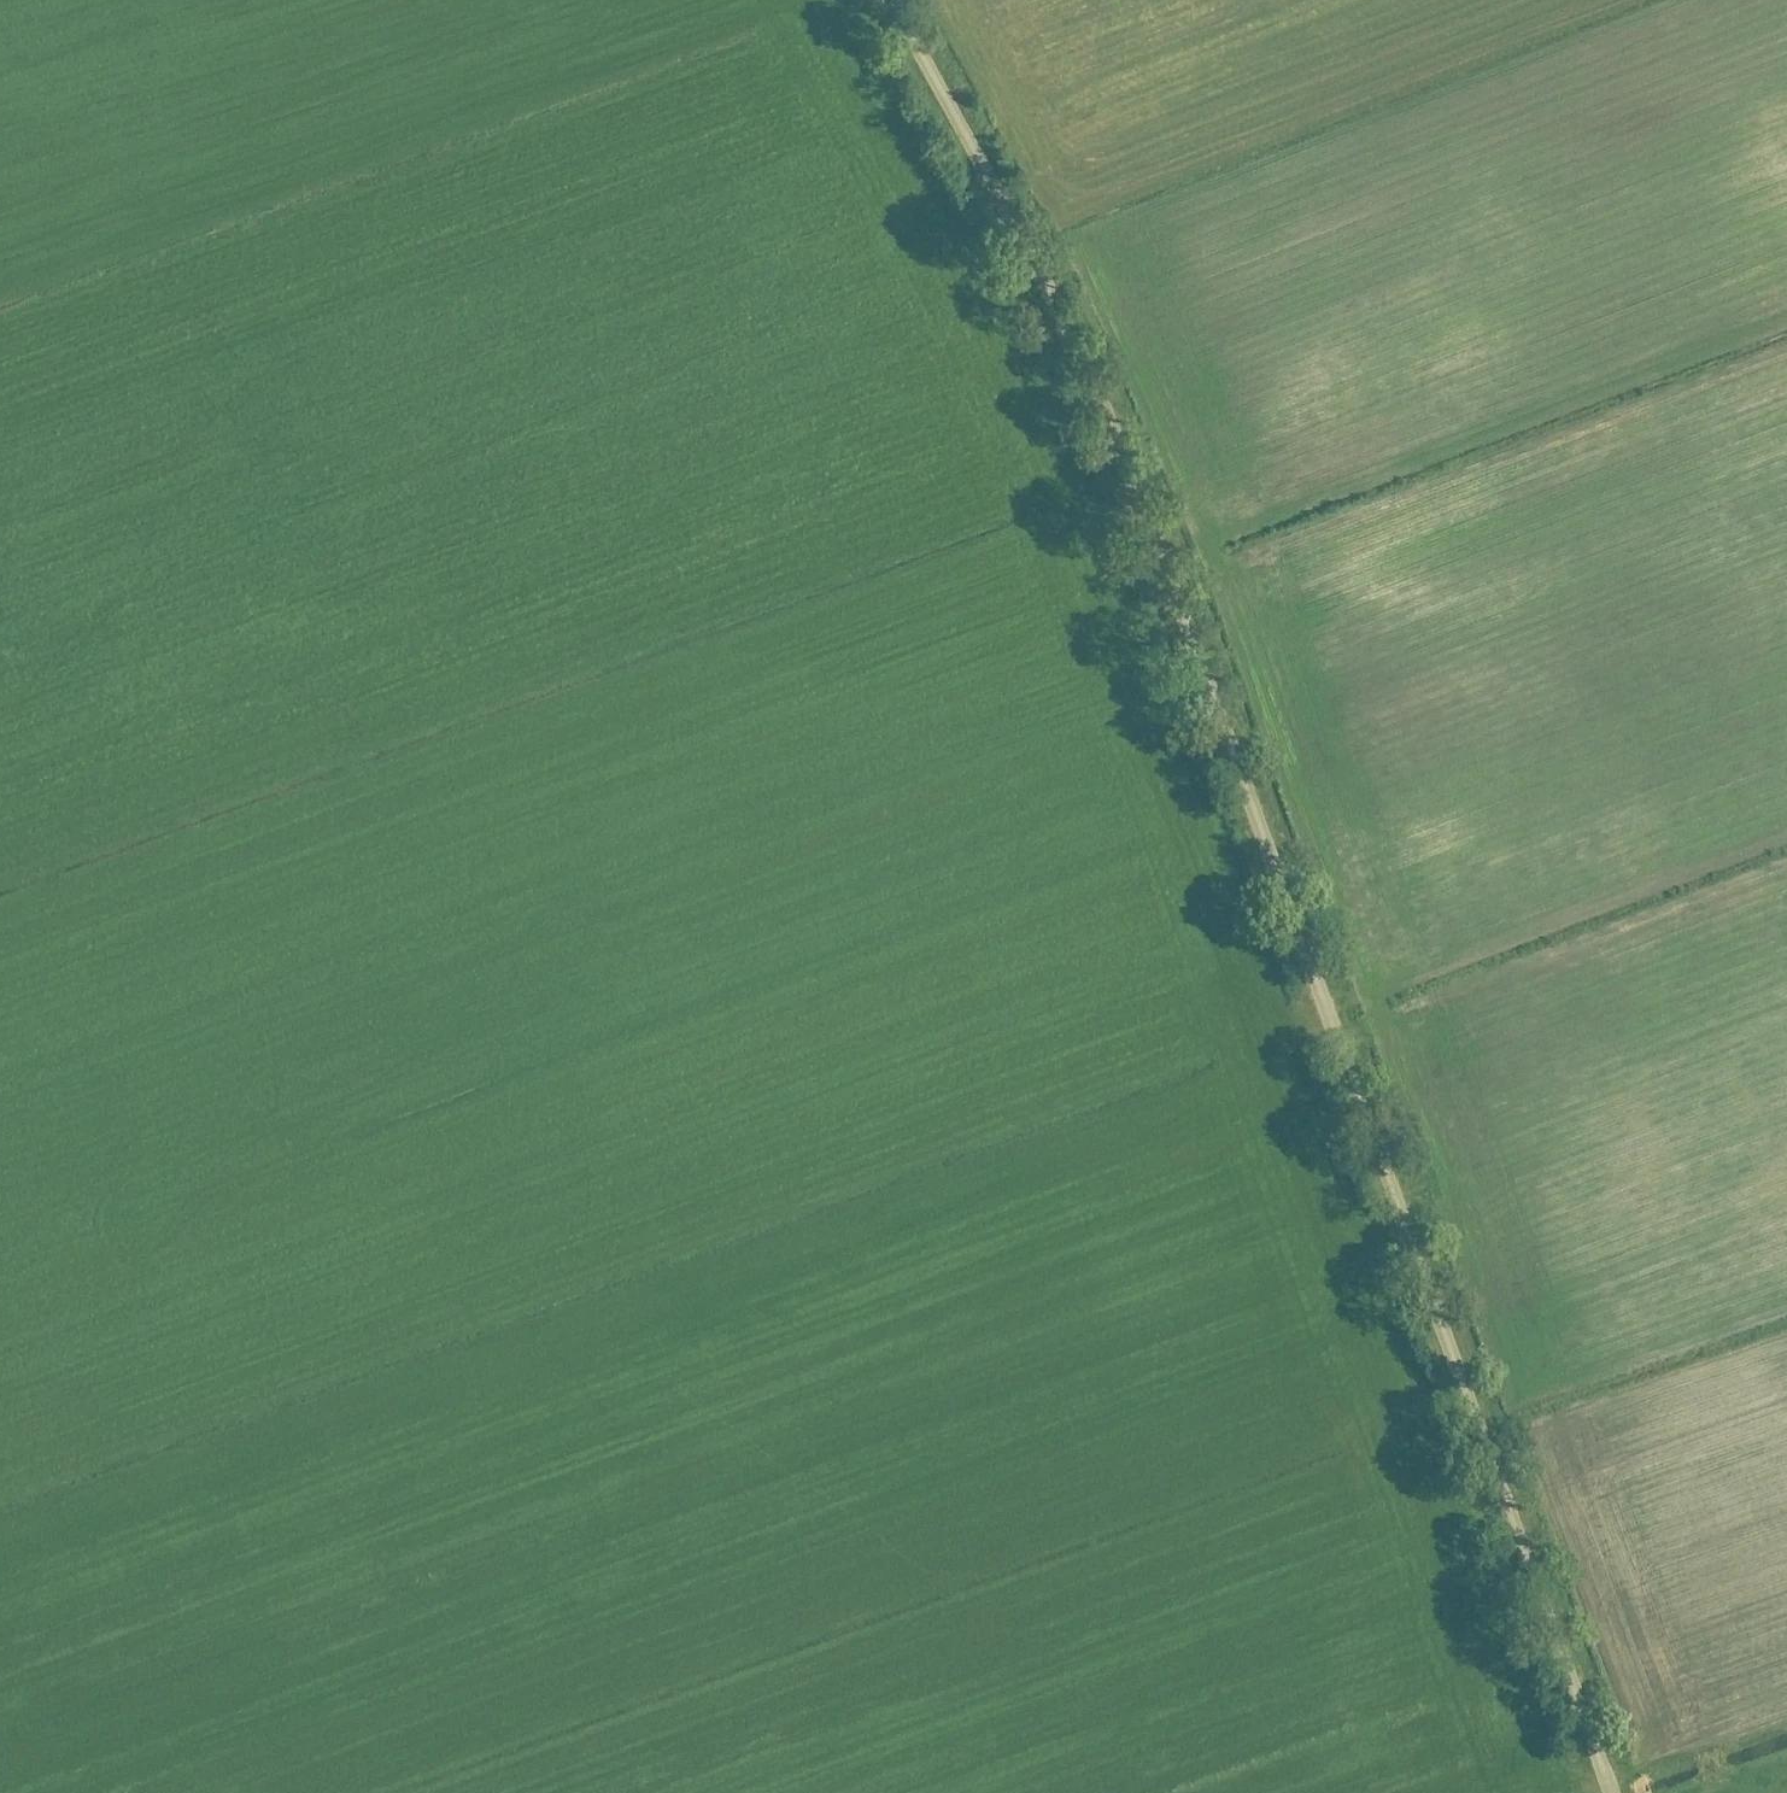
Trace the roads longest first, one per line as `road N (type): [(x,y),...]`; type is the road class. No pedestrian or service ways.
road 1 (unclassified): [(1602,1792),(1113,422),(892,0)]

